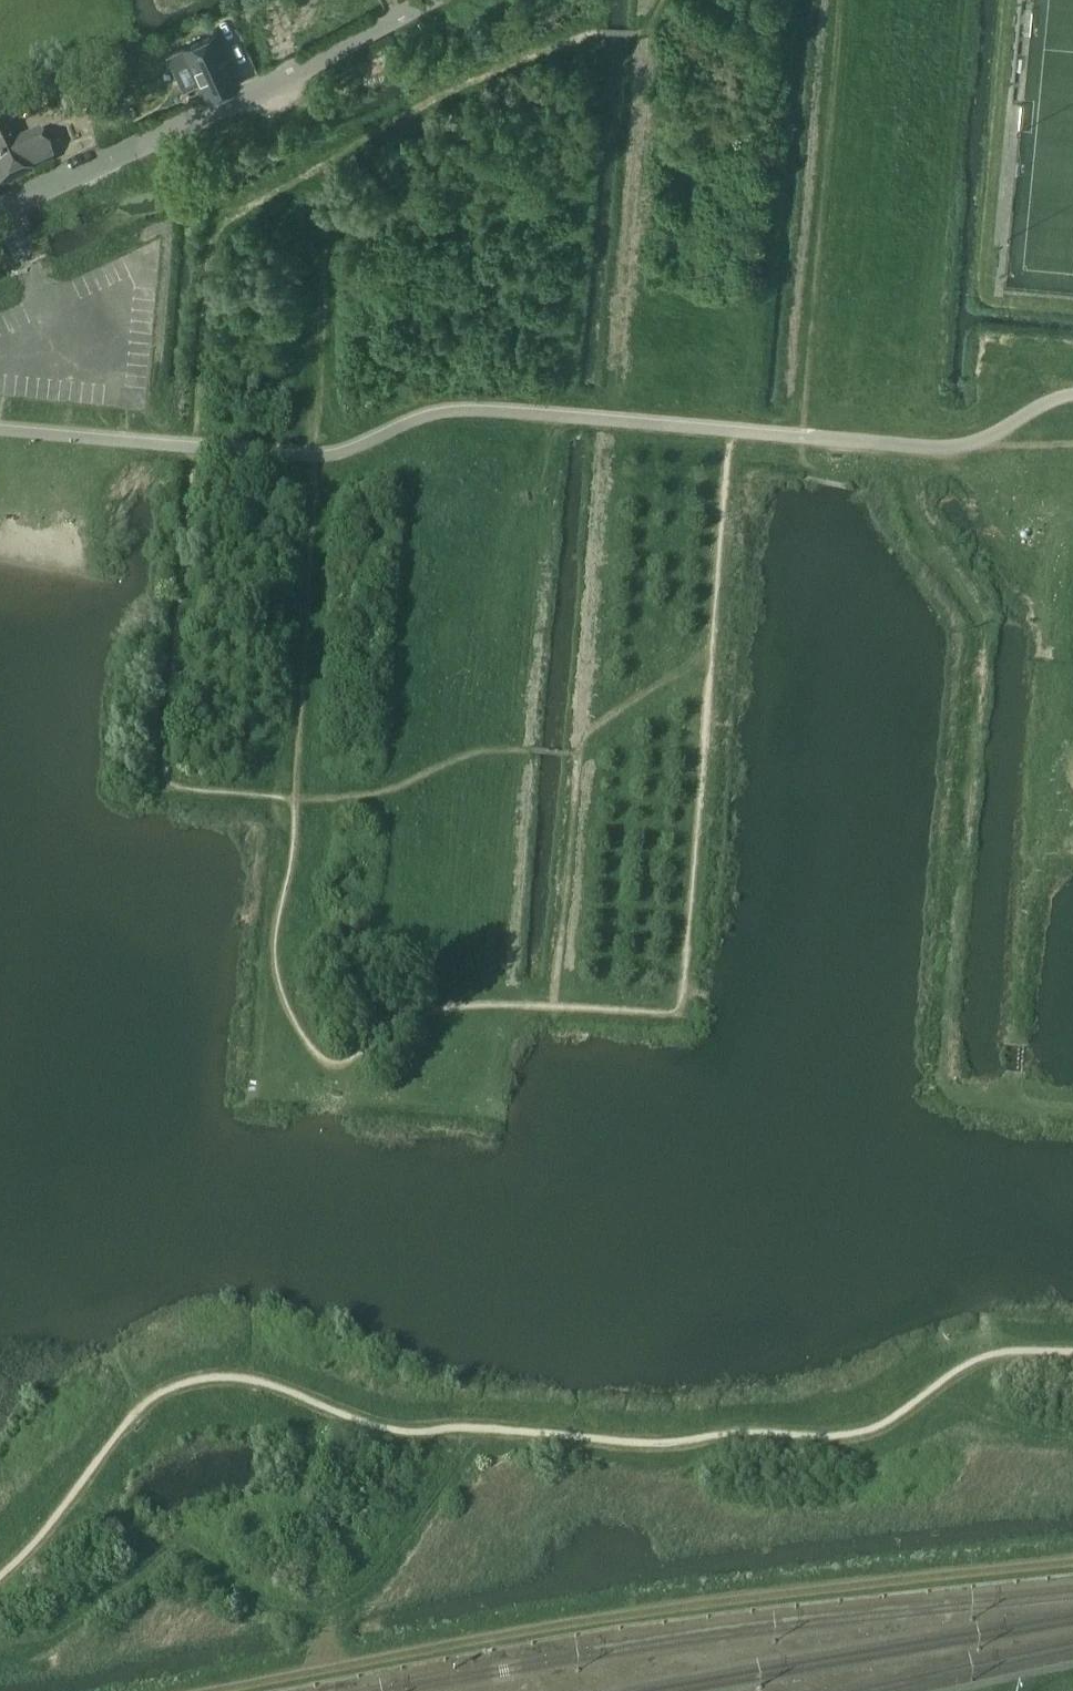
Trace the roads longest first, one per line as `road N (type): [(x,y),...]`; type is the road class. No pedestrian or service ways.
road 1 (track): [(236,1690),(554,1630),(1072,1568)]
road 2 (unclassified): [(0,210),(224,106),(425,0)]

